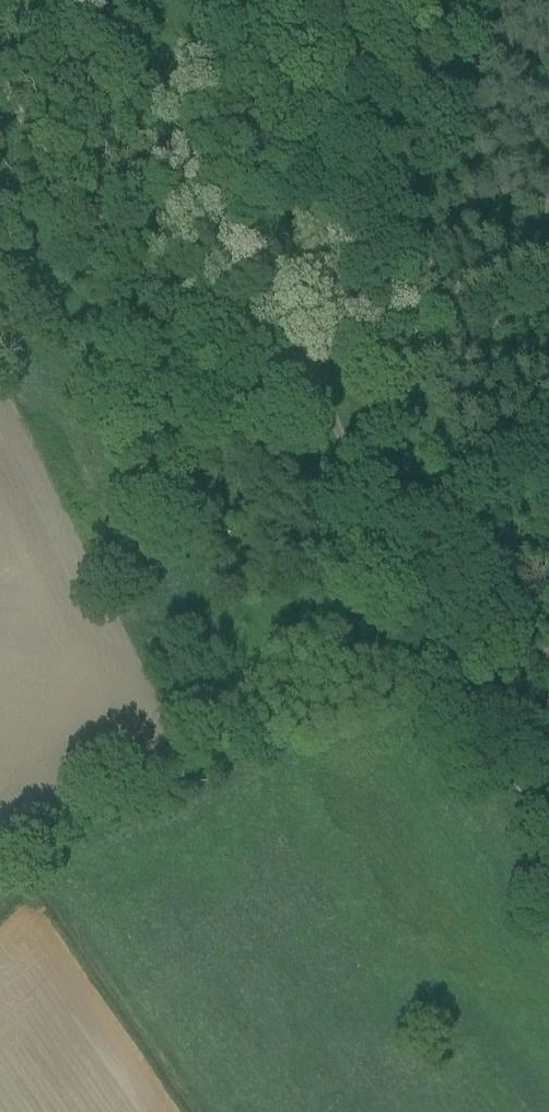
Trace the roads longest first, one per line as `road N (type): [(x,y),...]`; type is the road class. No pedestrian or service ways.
road 1 (track): [(548,833),(426,673),(347,422),(325,389),(77,204),(0,72)]
road 2 (track): [(426,673),(81,800),(0,885)]
road 3 (track): [(325,389),(548,309)]

